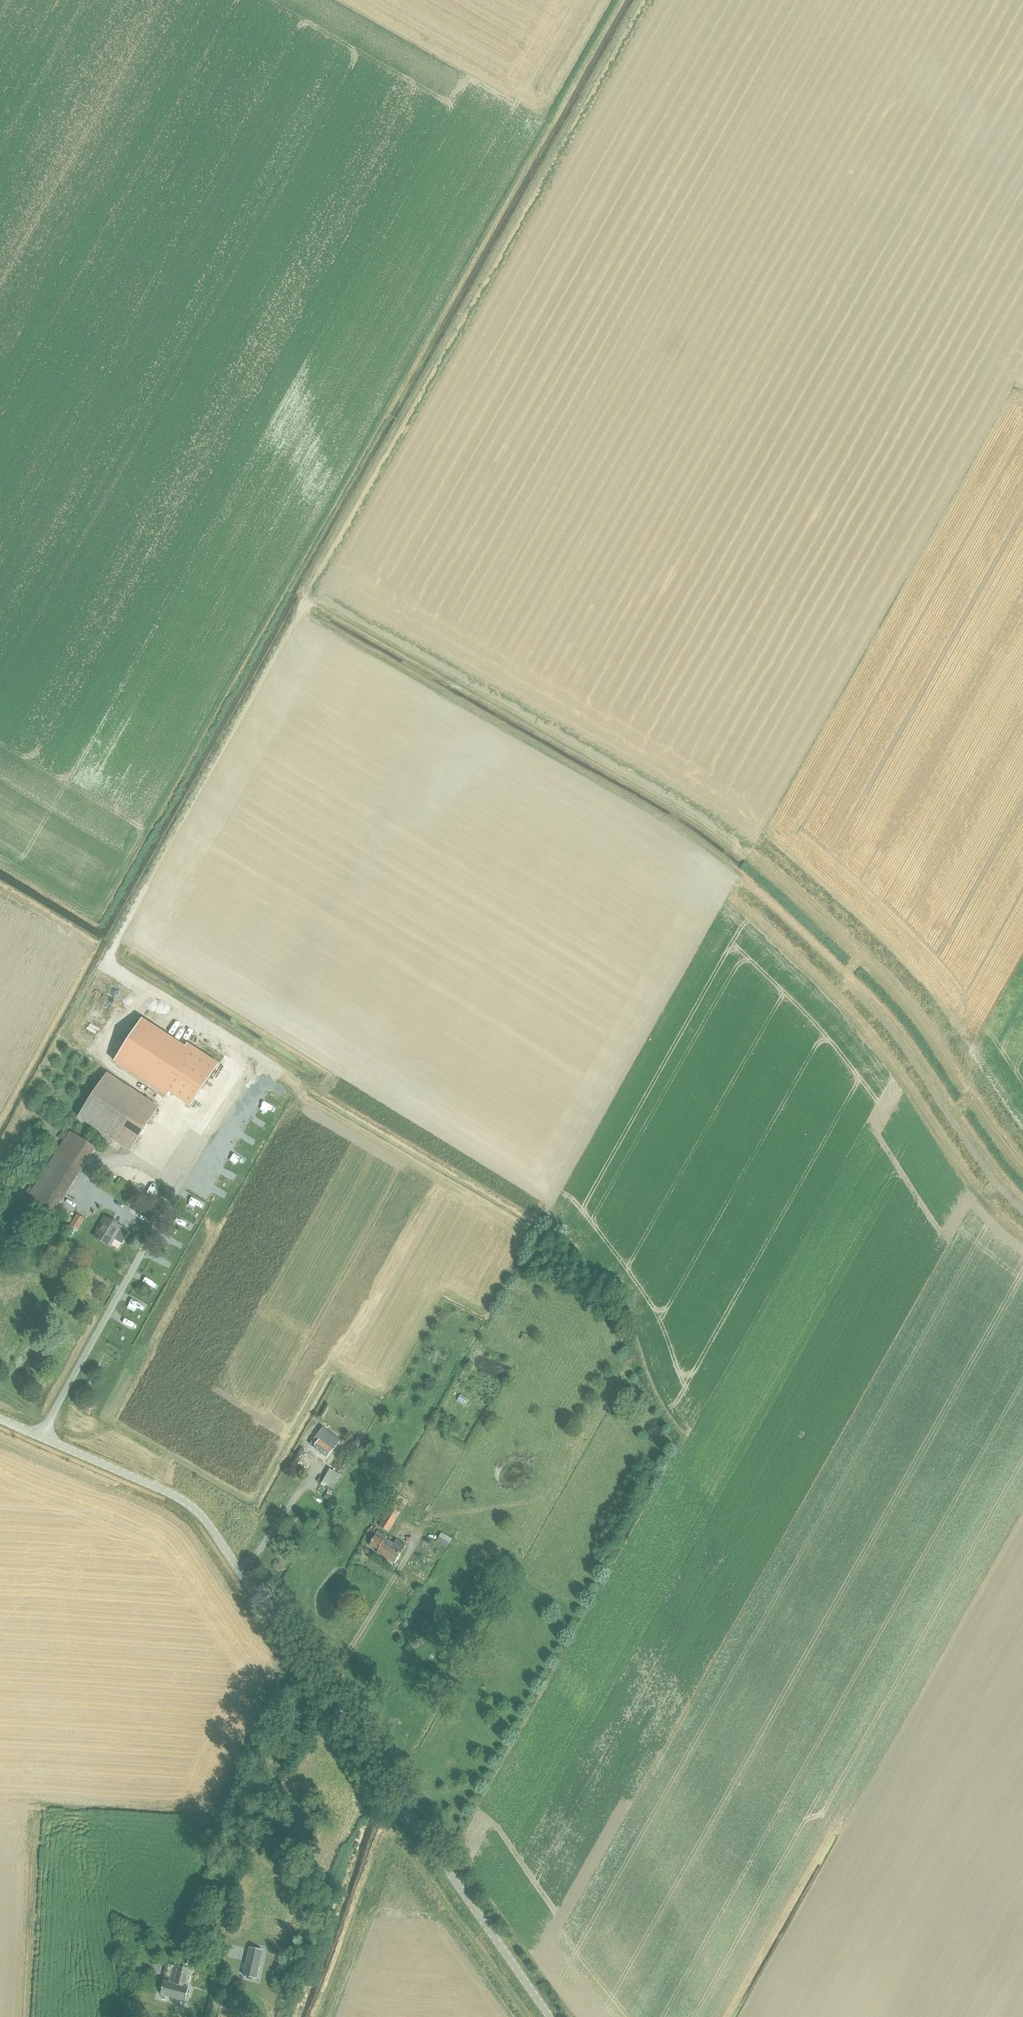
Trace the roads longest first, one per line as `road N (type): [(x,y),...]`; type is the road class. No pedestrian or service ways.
road 1 (tertiary): [(549,2016),(208,1523),(180,1498),(0,1420)]
road 2 (track): [(208,2016),(237,1852),(321,1687)]

